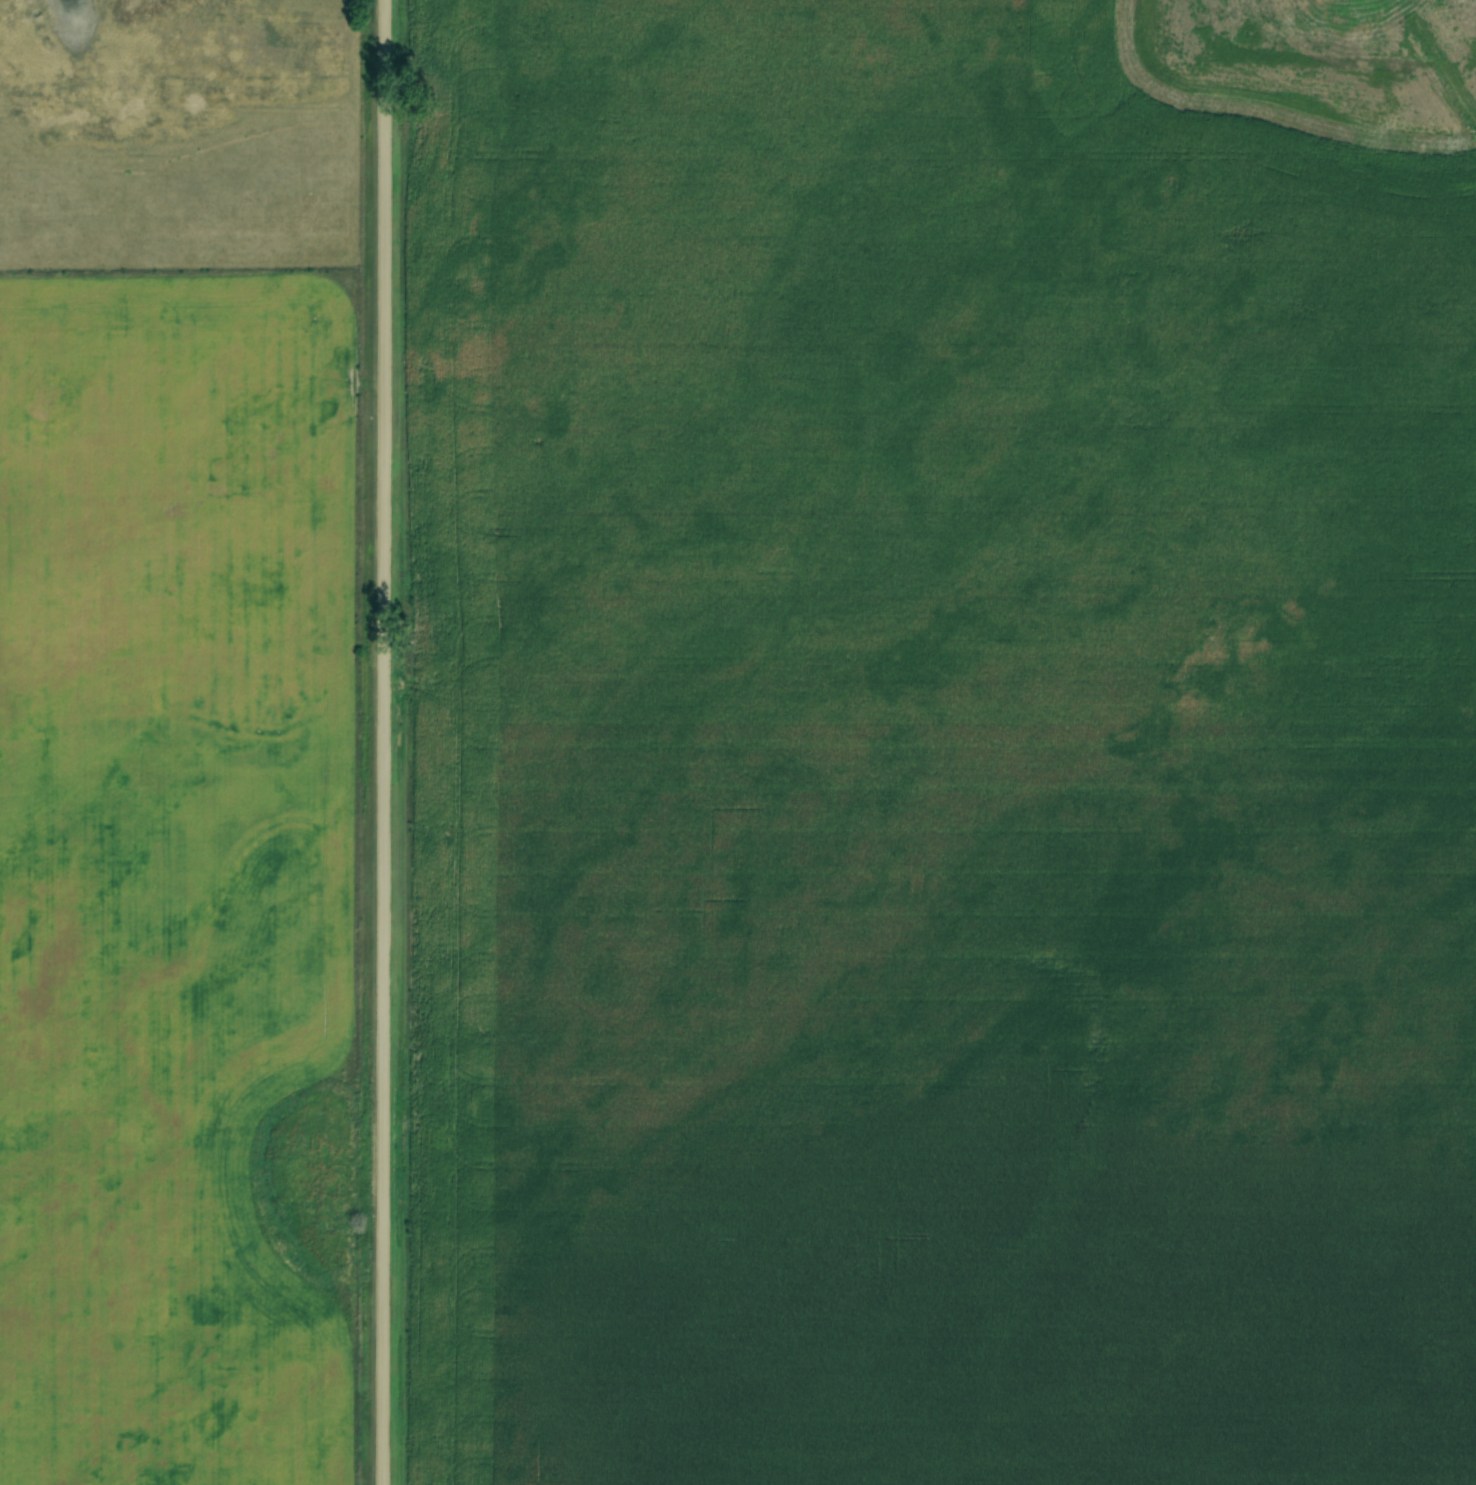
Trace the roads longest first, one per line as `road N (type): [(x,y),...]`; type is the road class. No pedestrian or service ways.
road 1 (residential): [(381,1484),(384,0)]

